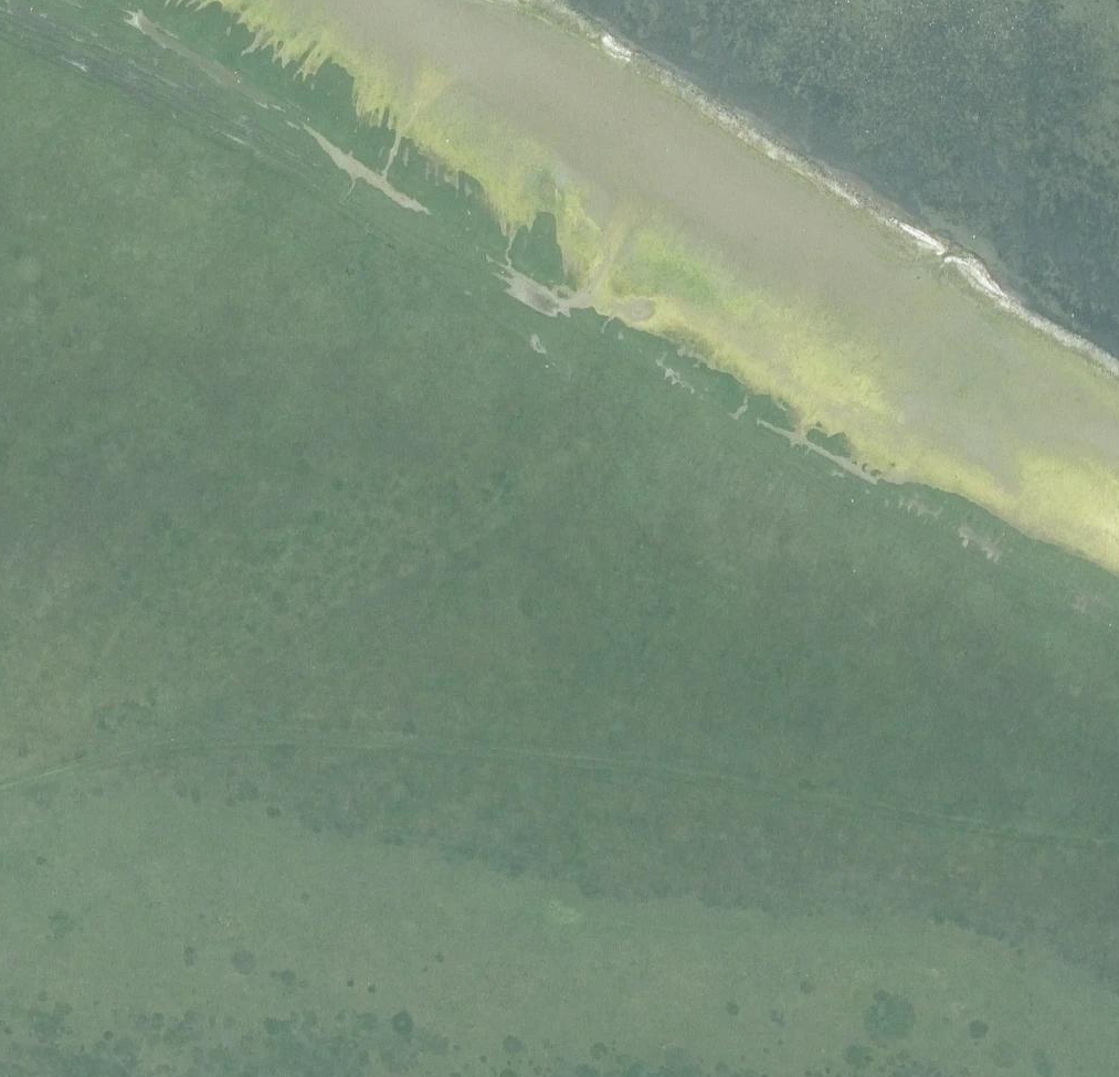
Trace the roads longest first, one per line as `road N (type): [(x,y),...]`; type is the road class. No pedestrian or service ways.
road 1 (track): [(1118,848),(709,779),(224,735),(0,784)]

